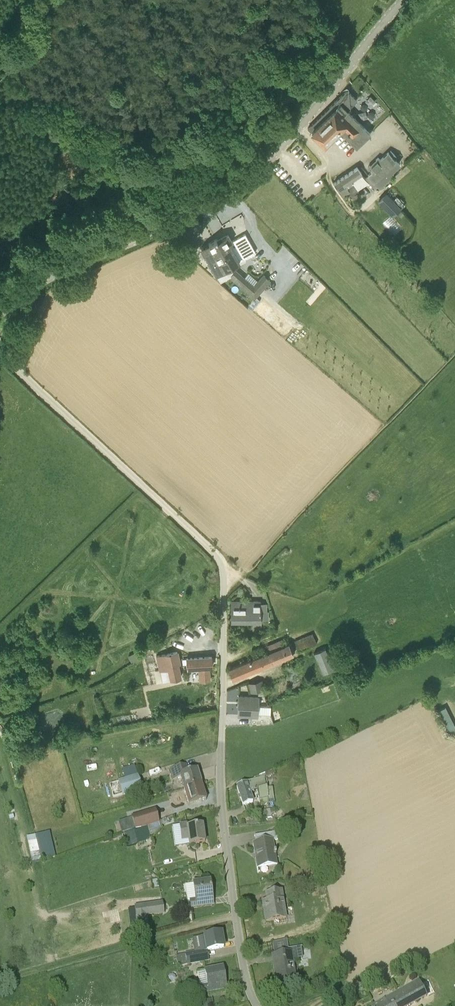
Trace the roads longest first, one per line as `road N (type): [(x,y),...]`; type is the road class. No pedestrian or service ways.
road 1 (unclassified): [(0,312),(43,279),(181,219),(252,173),(403,0)]
road 2 (residential): [(257,1005),(243,959),(221,786),(223,575)]
road 3 (unclassified): [(223,575),(213,551),(0,348)]
road 4 (track): [(236,915),(0,983)]
road 5 (track): [(181,219),(185,95),(240,0)]

